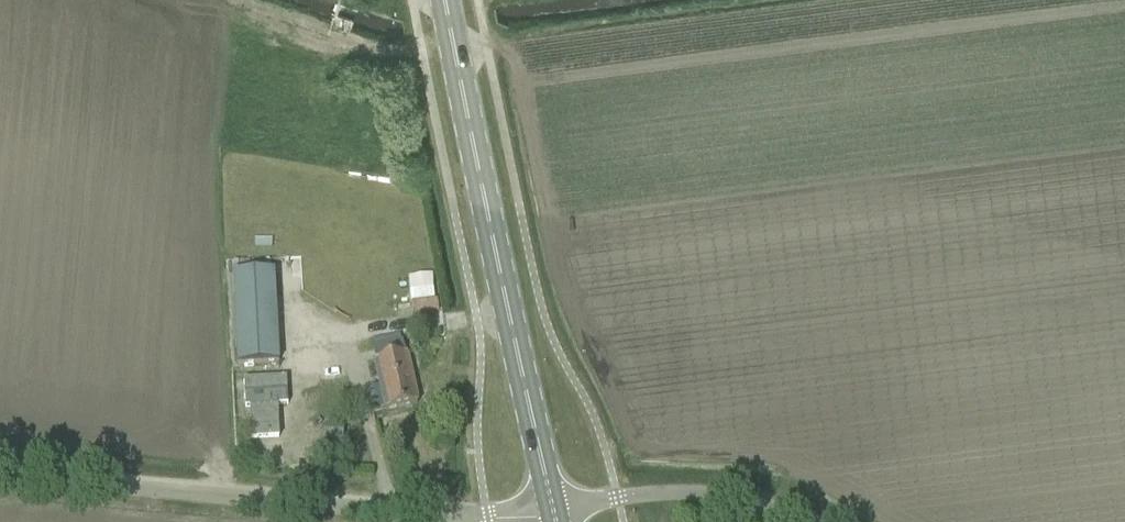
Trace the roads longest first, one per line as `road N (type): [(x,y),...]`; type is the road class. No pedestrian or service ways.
road 1 (unclassified): [(551,509),(486,518),(0,468)]
road 2 (primary): [(551,509),(447,0)]
road 3 (unclassified): [(551,509),(714,495),(804,521)]

